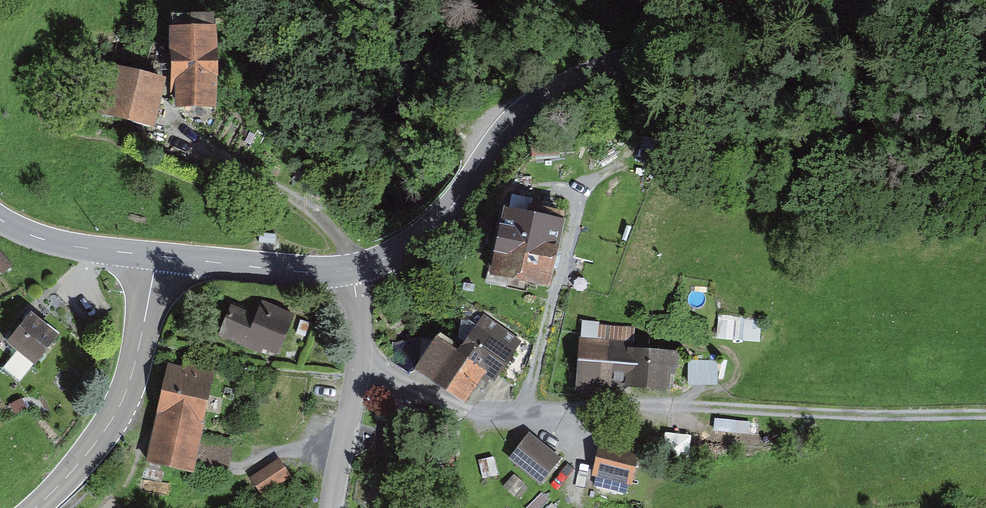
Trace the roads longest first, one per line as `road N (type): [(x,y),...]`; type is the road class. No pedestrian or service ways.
road 1 (track): [(985,411),(841,414),(730,406),(620,413),(466,405),(403,384),(372,355)]
road 2 (tertiary): [(834,0),(768,13),(552,90),(510,123),(428,231),(354,270)]
road 3 (tertiary): [(35,507),(126,395),(156,256)]
road 4 (residential): [(333,507),(339,457),(372,355),(354,270)]
road 5 (tertiary): [(354,270),(156,256)]
road 6 (tertiary): [(156,256),(35,239),(0,221)]

